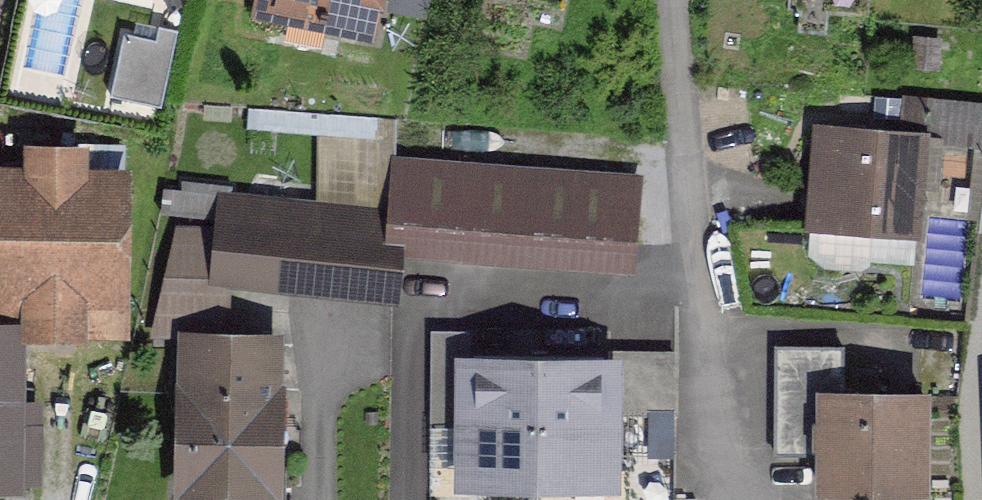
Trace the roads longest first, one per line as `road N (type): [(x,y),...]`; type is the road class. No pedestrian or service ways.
road 1 (residential): [(673,0),(746,499)]

